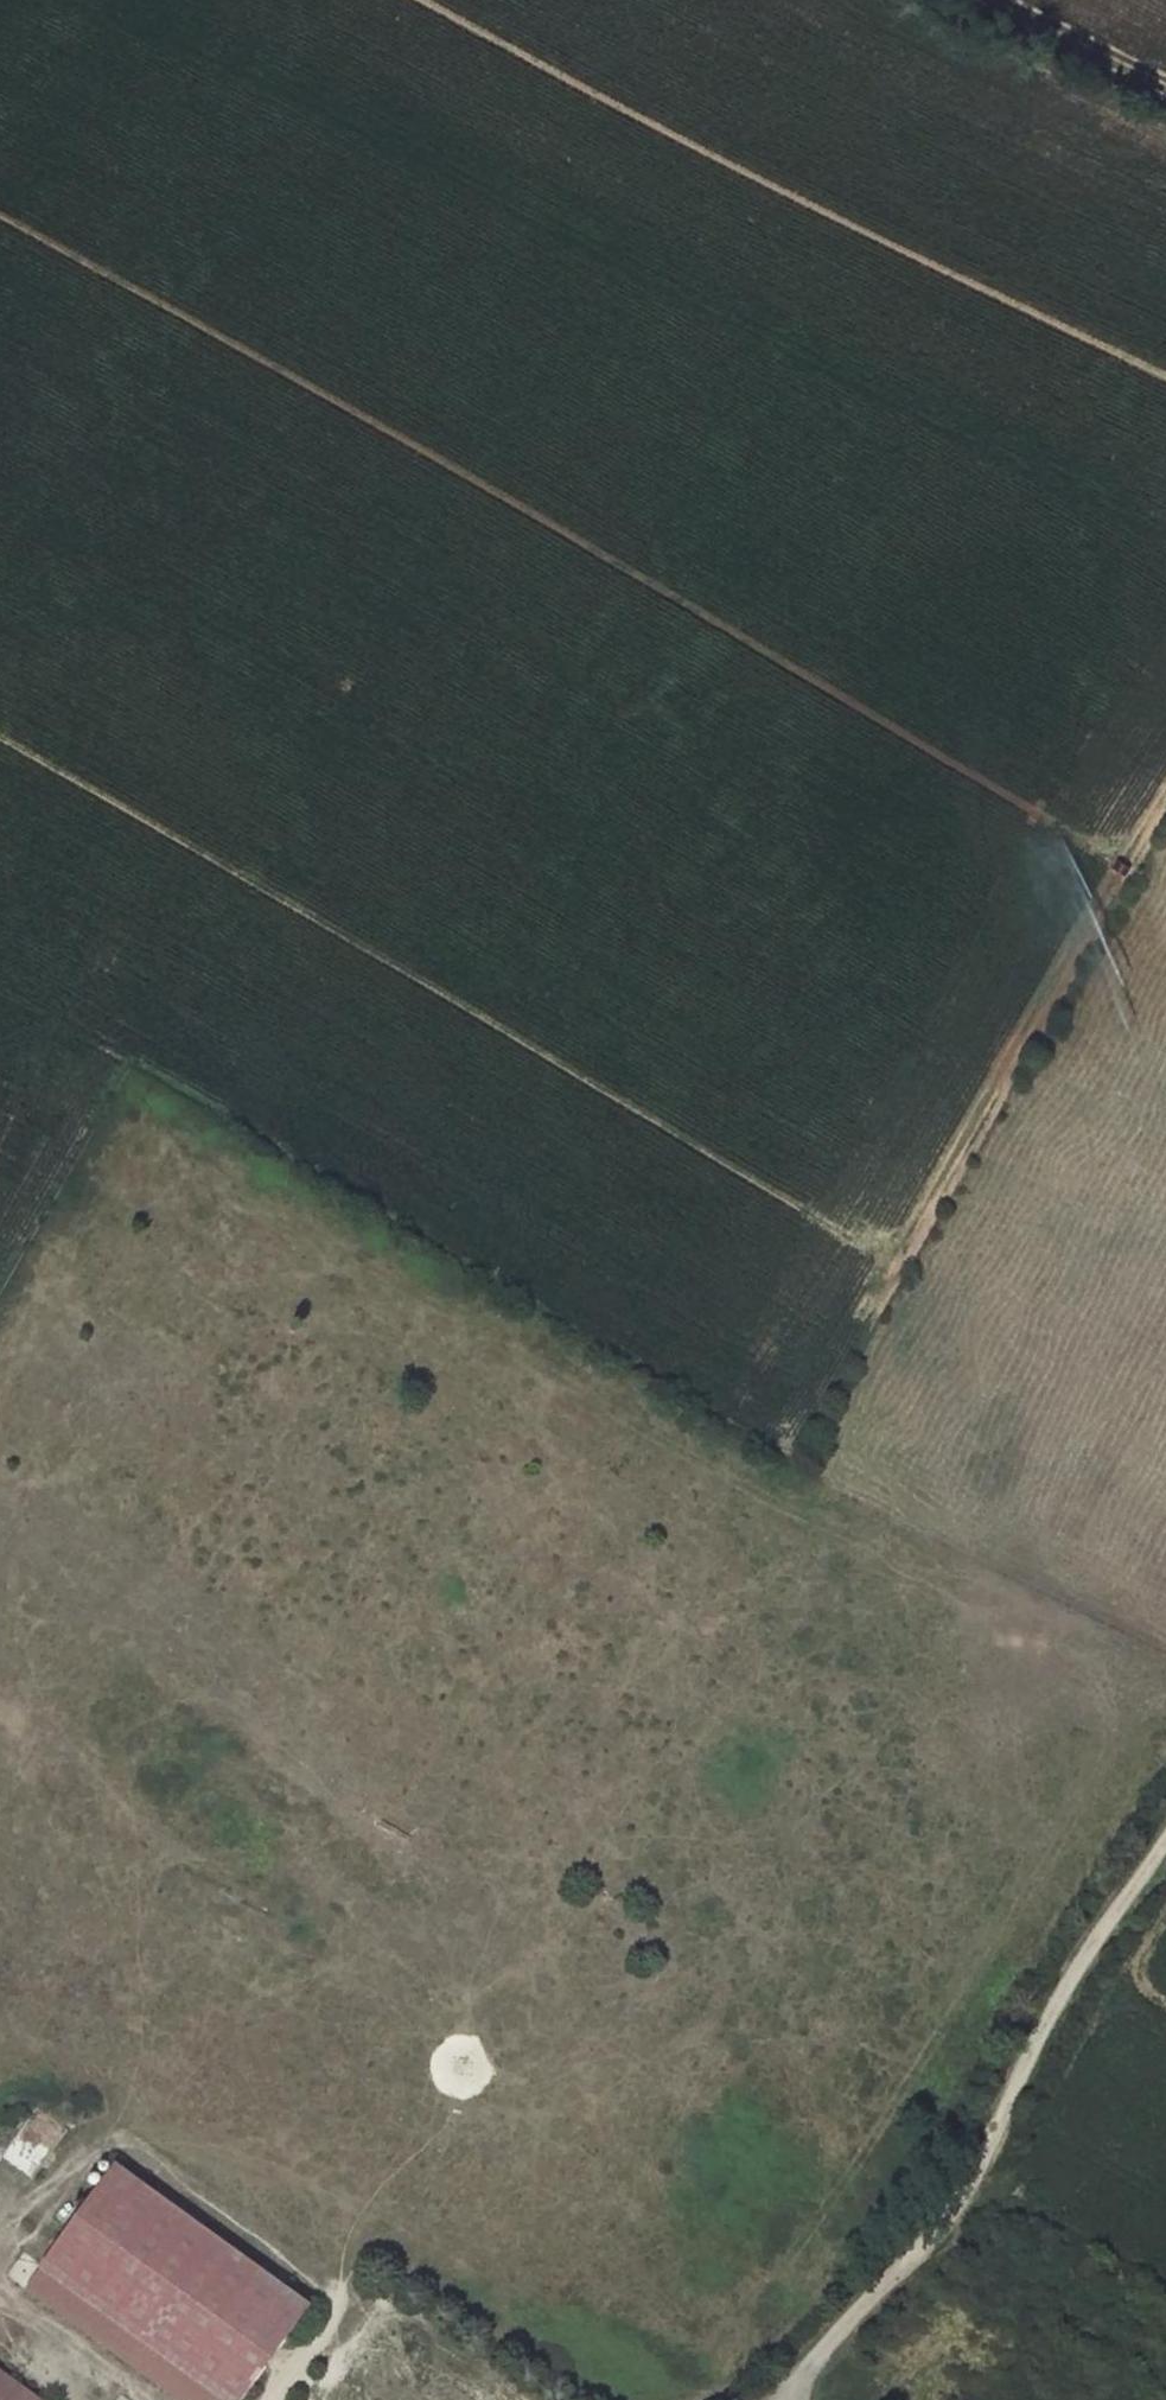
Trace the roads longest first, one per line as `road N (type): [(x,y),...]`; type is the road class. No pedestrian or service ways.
road 1 (track): [(1165,1841),(1074,1974),(944,2221),(778,2399)]
road 2 (track): [(1165,92),(980,0)]

